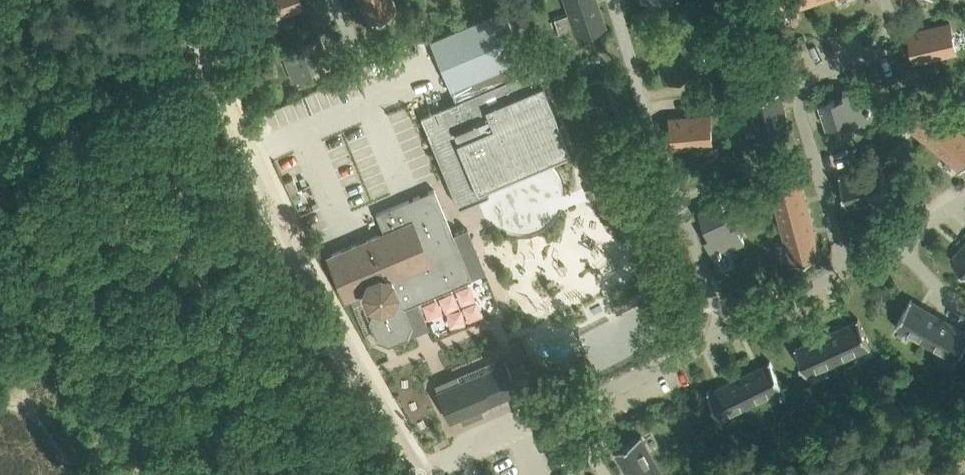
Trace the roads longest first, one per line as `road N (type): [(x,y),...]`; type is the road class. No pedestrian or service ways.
road 1 (unclassified): [(424,474),(359,376),(174,0)]

